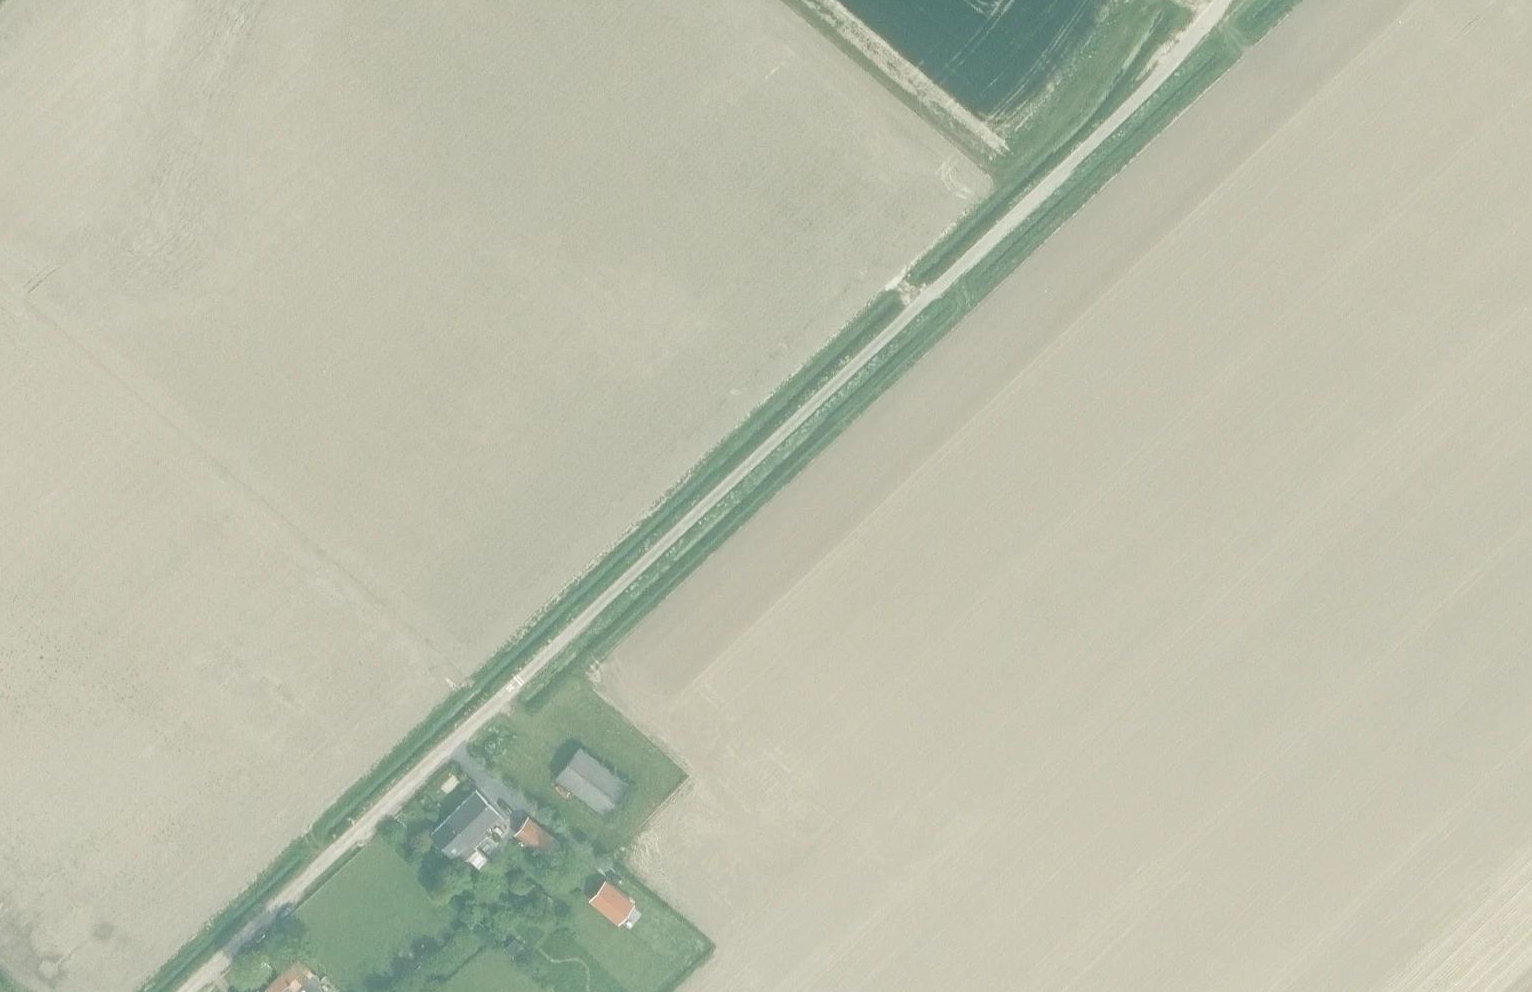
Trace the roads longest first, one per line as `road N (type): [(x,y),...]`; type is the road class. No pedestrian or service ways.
road 1 (unclassified): [(545,652),(1101,134),(1221,0)]
road 2 (residential): [(182,991),(545,652)]

